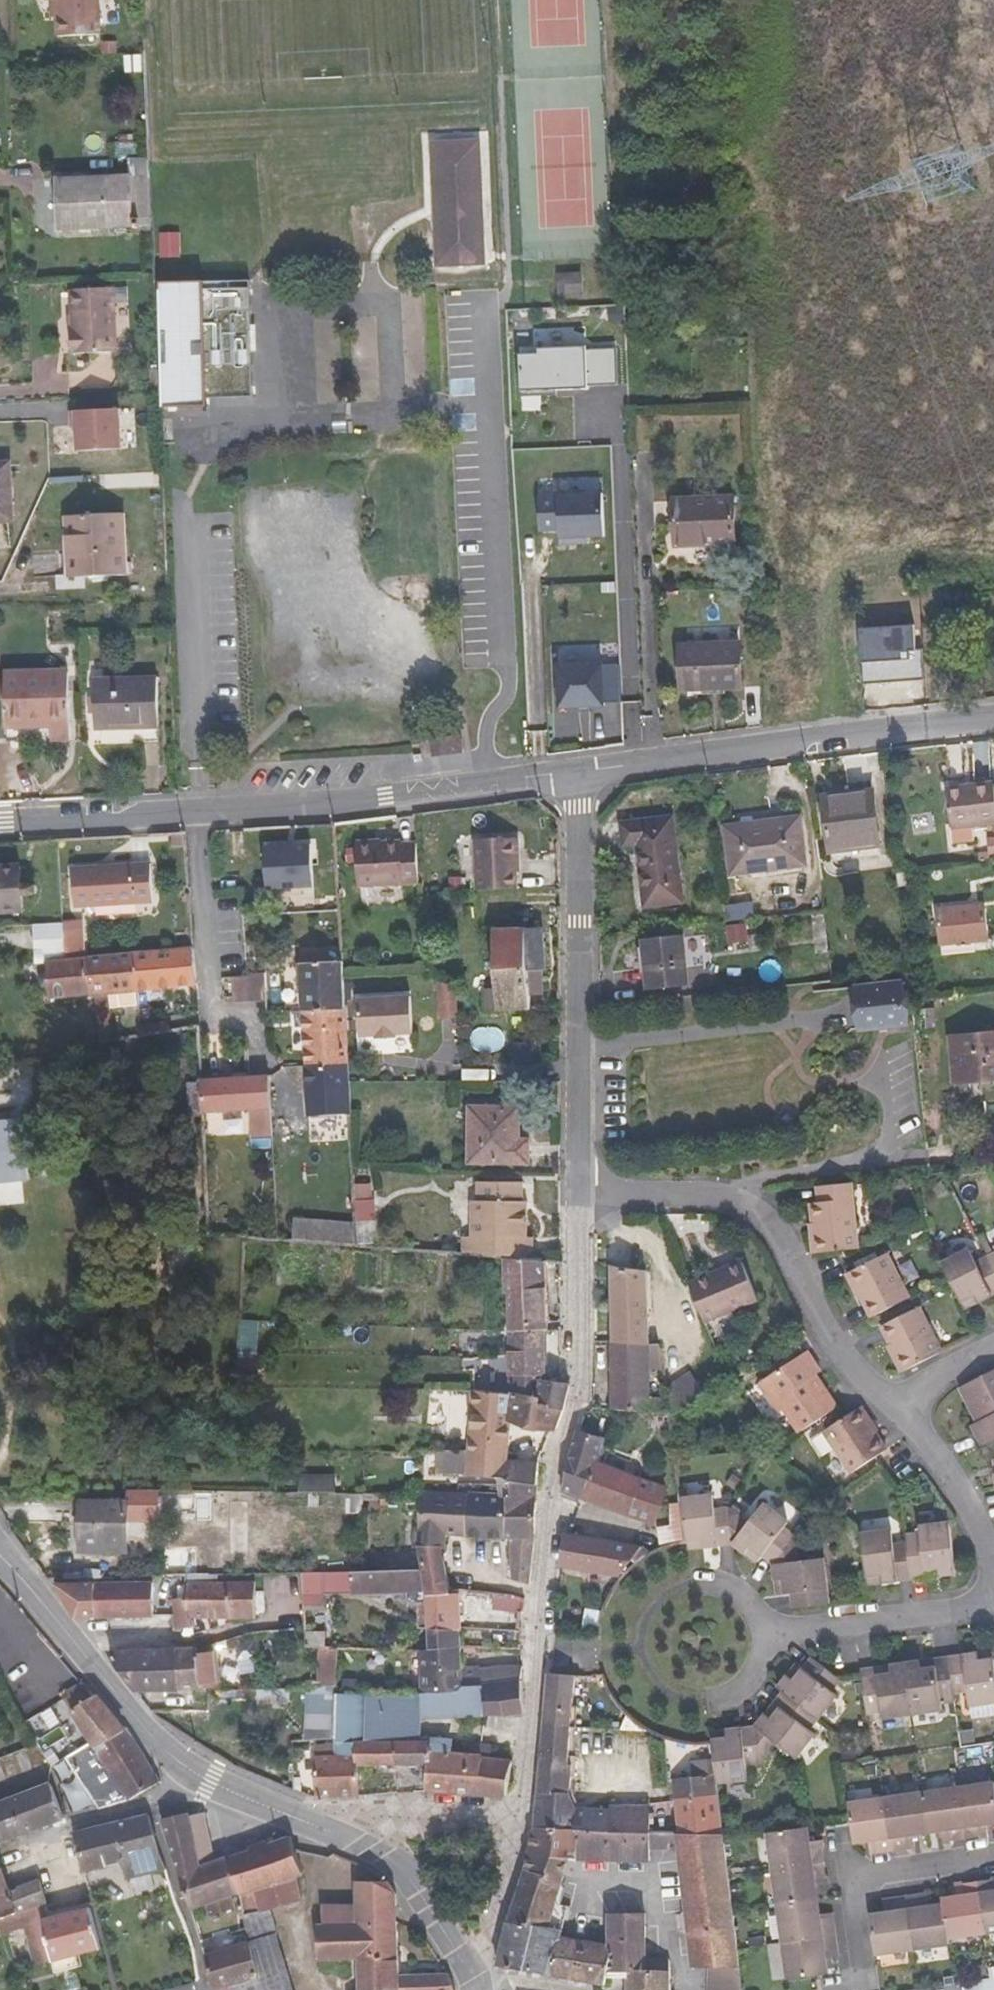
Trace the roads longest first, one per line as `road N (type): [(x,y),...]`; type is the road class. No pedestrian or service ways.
road 1 (residential): [(574,1193),(574,1383),(544,1489),(511,1827),(470,1974)]
road 2 (tertiary): [(0,1554),(178,1762),(401,1866),(470,1974)]
road 3 (residential): [(896,1414),(840,1360),(778,1242),(749,1209),(704,1193),(574,1193)]
road 4 (residential): [(573,773),(993,721)]
road 5 (residential): [(573,773),(574,1193)]
road 6 (residential): [(193,812),(573,773)]
road 7 (residential): [(193,812),(209,1017),(246,1016),(270,1069)]
road 8 (residential): [(993,1854),(880,1869),(862,1880),(854,1902),(864,1971),(858,1989)]
road 9 (residential): [(757,1635),(993,1604)]
road 10 (residential): [(993,1593),(946,1479),(896,1414)]
road 11 (residential): [(0,824),(193,812)]
road 12 (residential): [(896,1414),(922,1382),(993,1348)]

